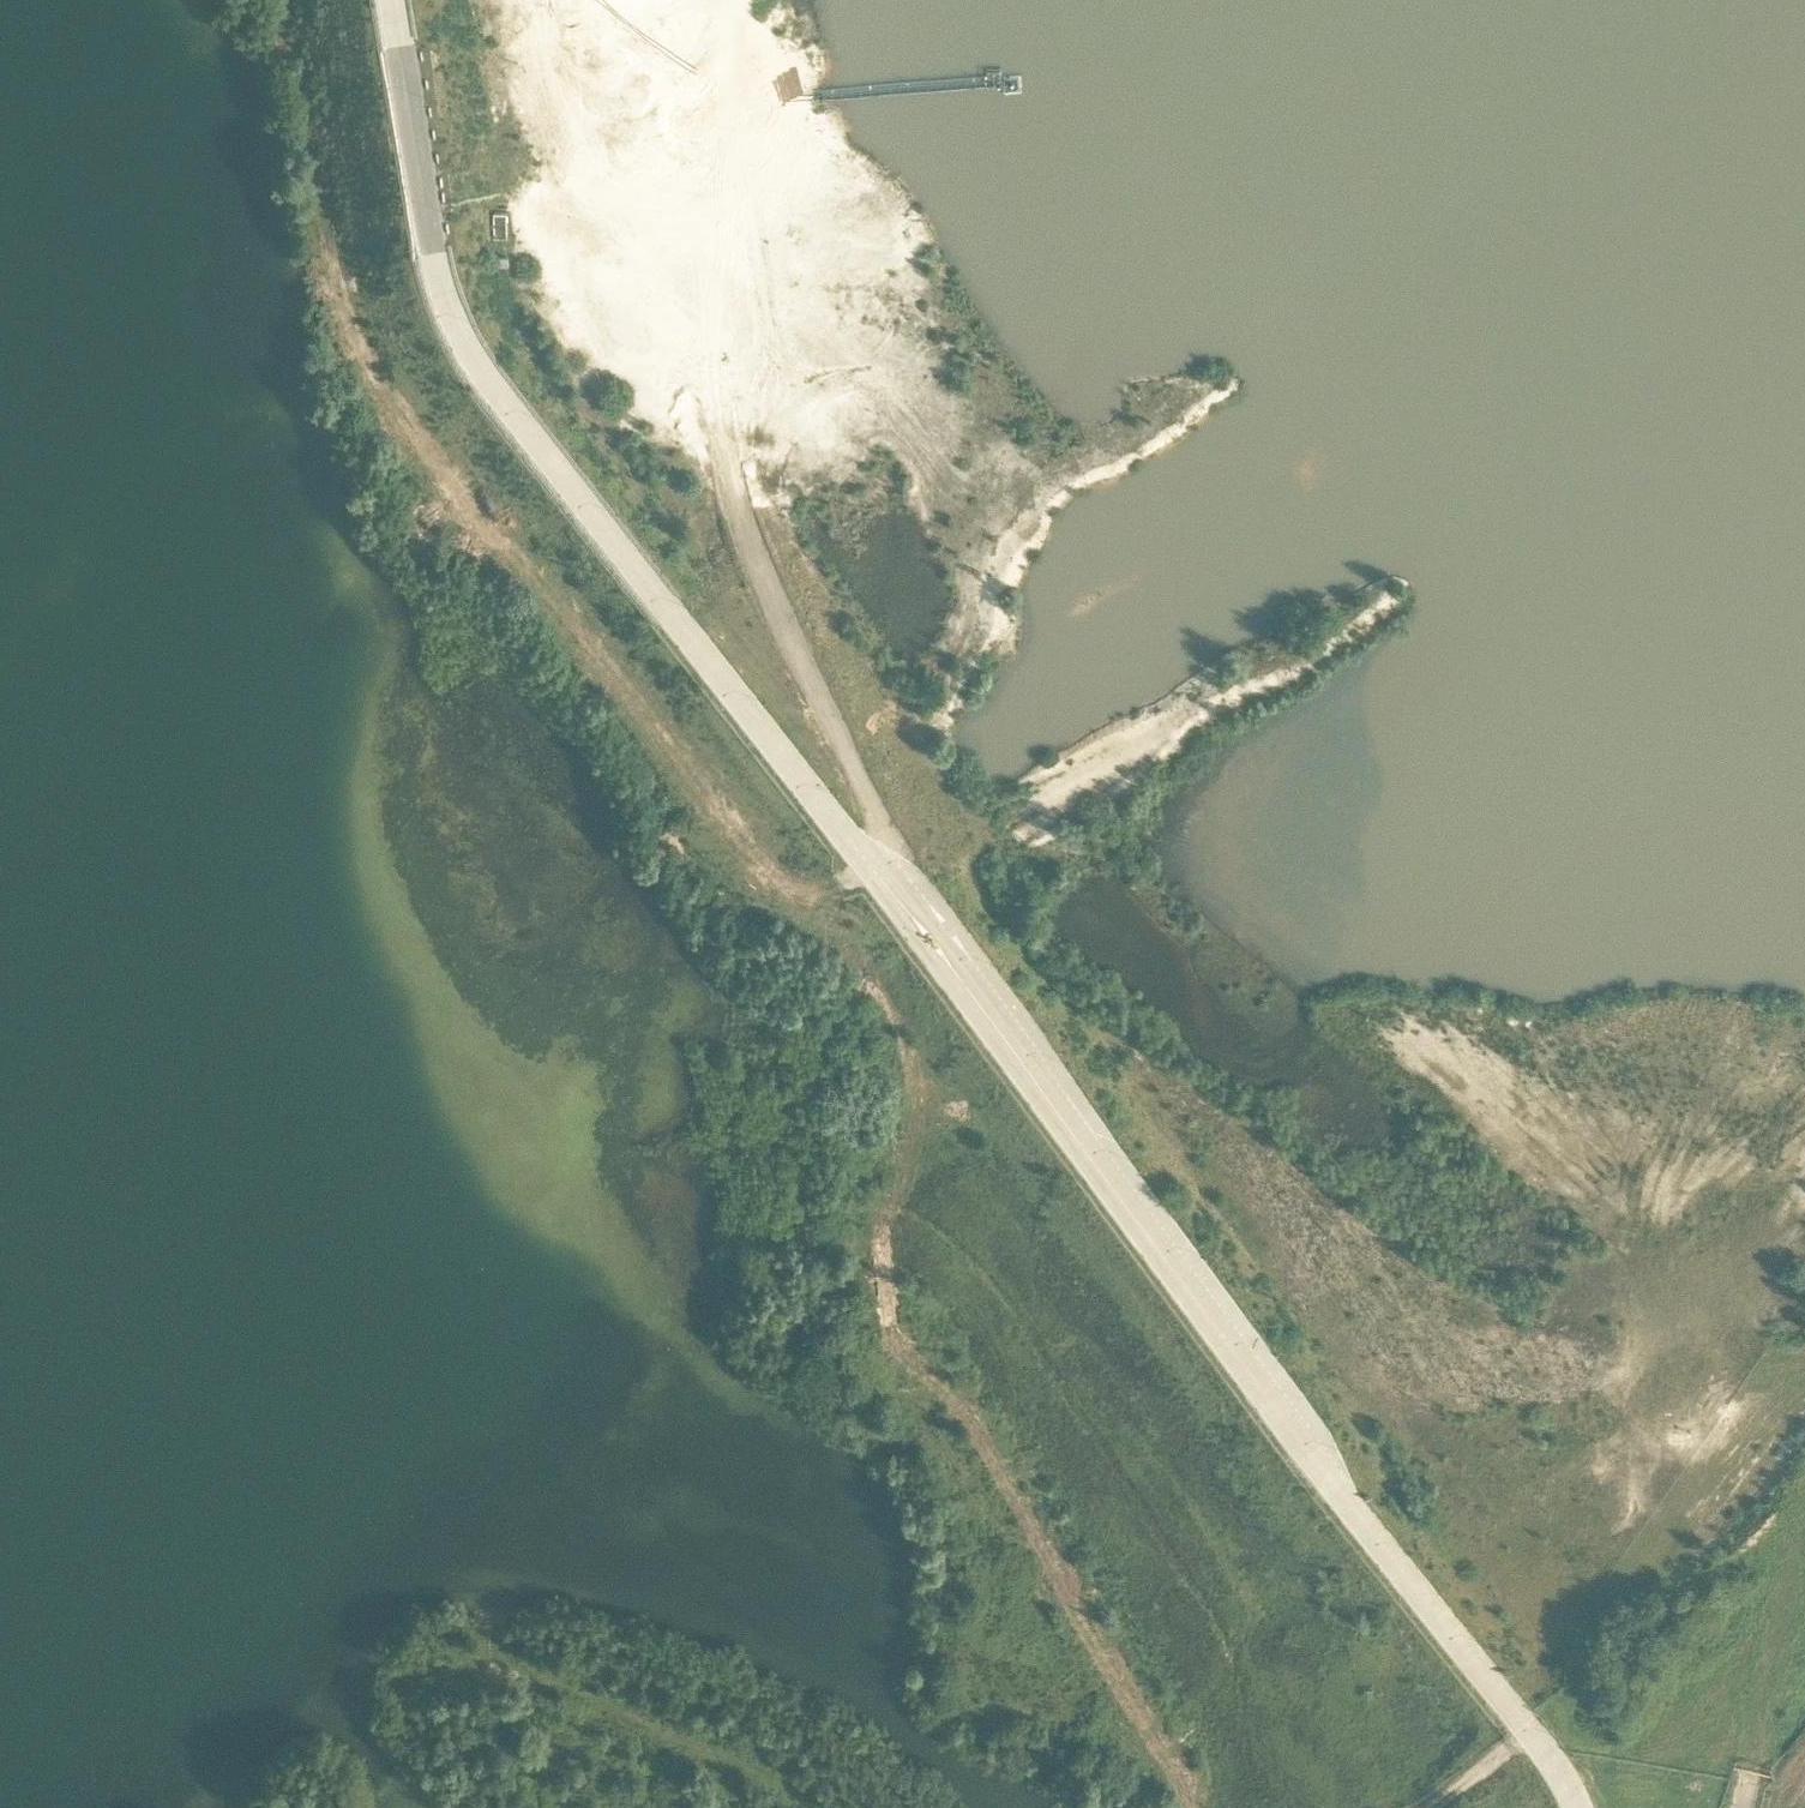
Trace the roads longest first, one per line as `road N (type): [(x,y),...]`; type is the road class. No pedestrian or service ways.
road 1 (track): [(876,869),(840,886),(815,886),(771,868),(729,821),(473,515),(393,398),(346,310),(325,248)]

